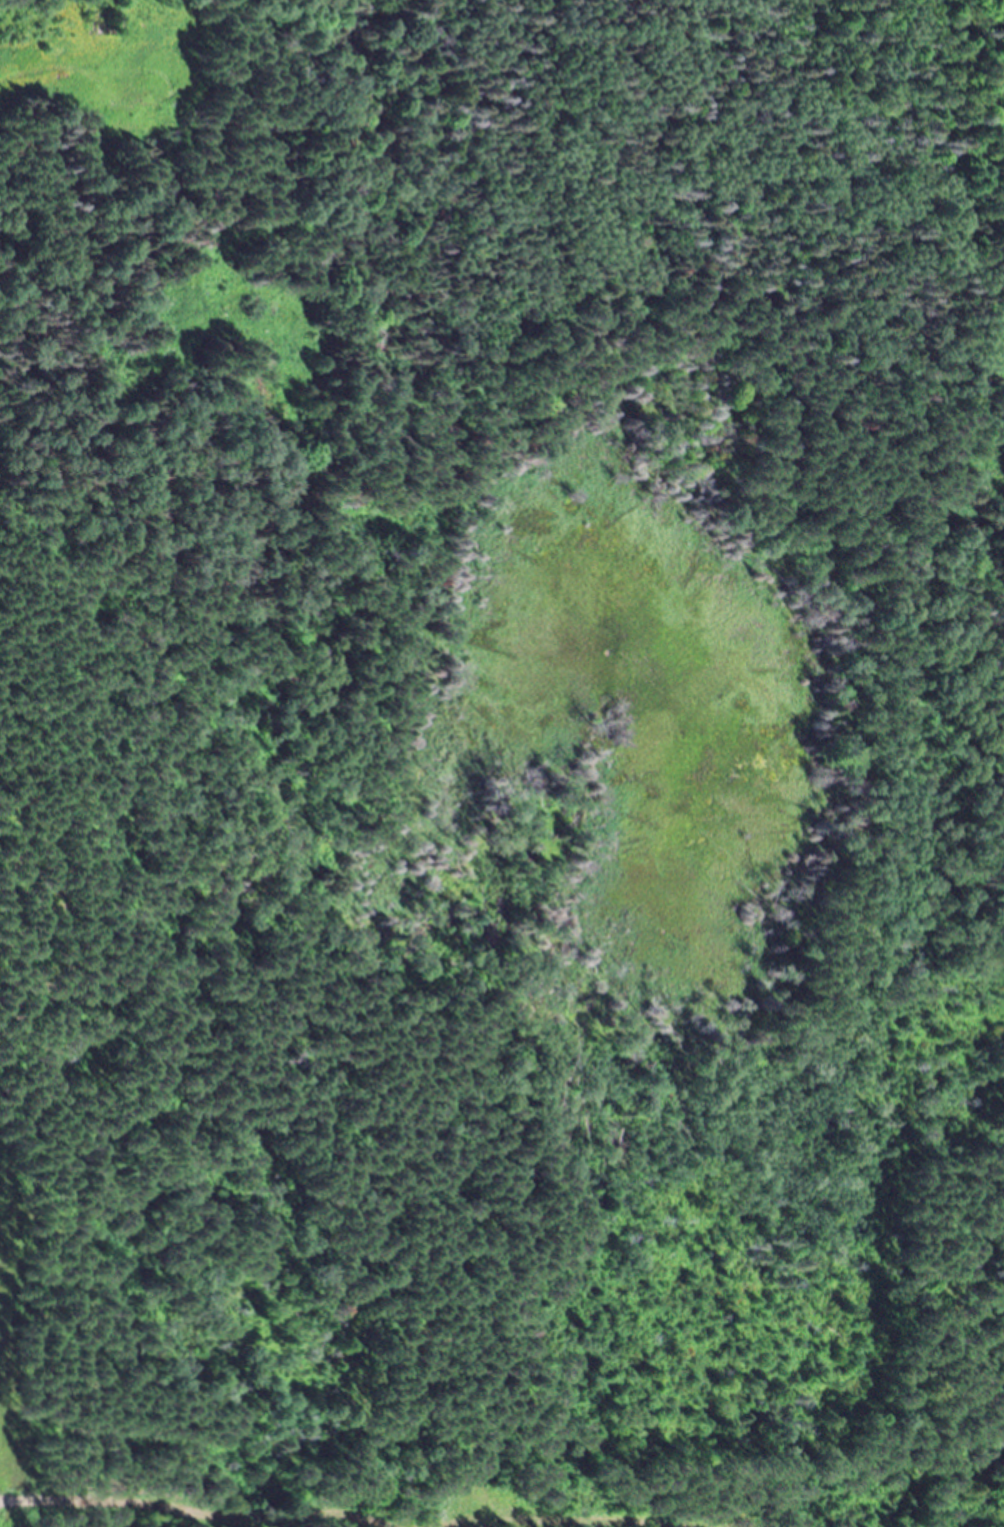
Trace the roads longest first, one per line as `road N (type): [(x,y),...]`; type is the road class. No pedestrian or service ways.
road 1 (track): [(0,1508),(137,1498),(242,1519),(446,1526),(617,1519)]
road 2 (track): [(1003,1292),(985,1336),(985,1440),(954,1515)]

